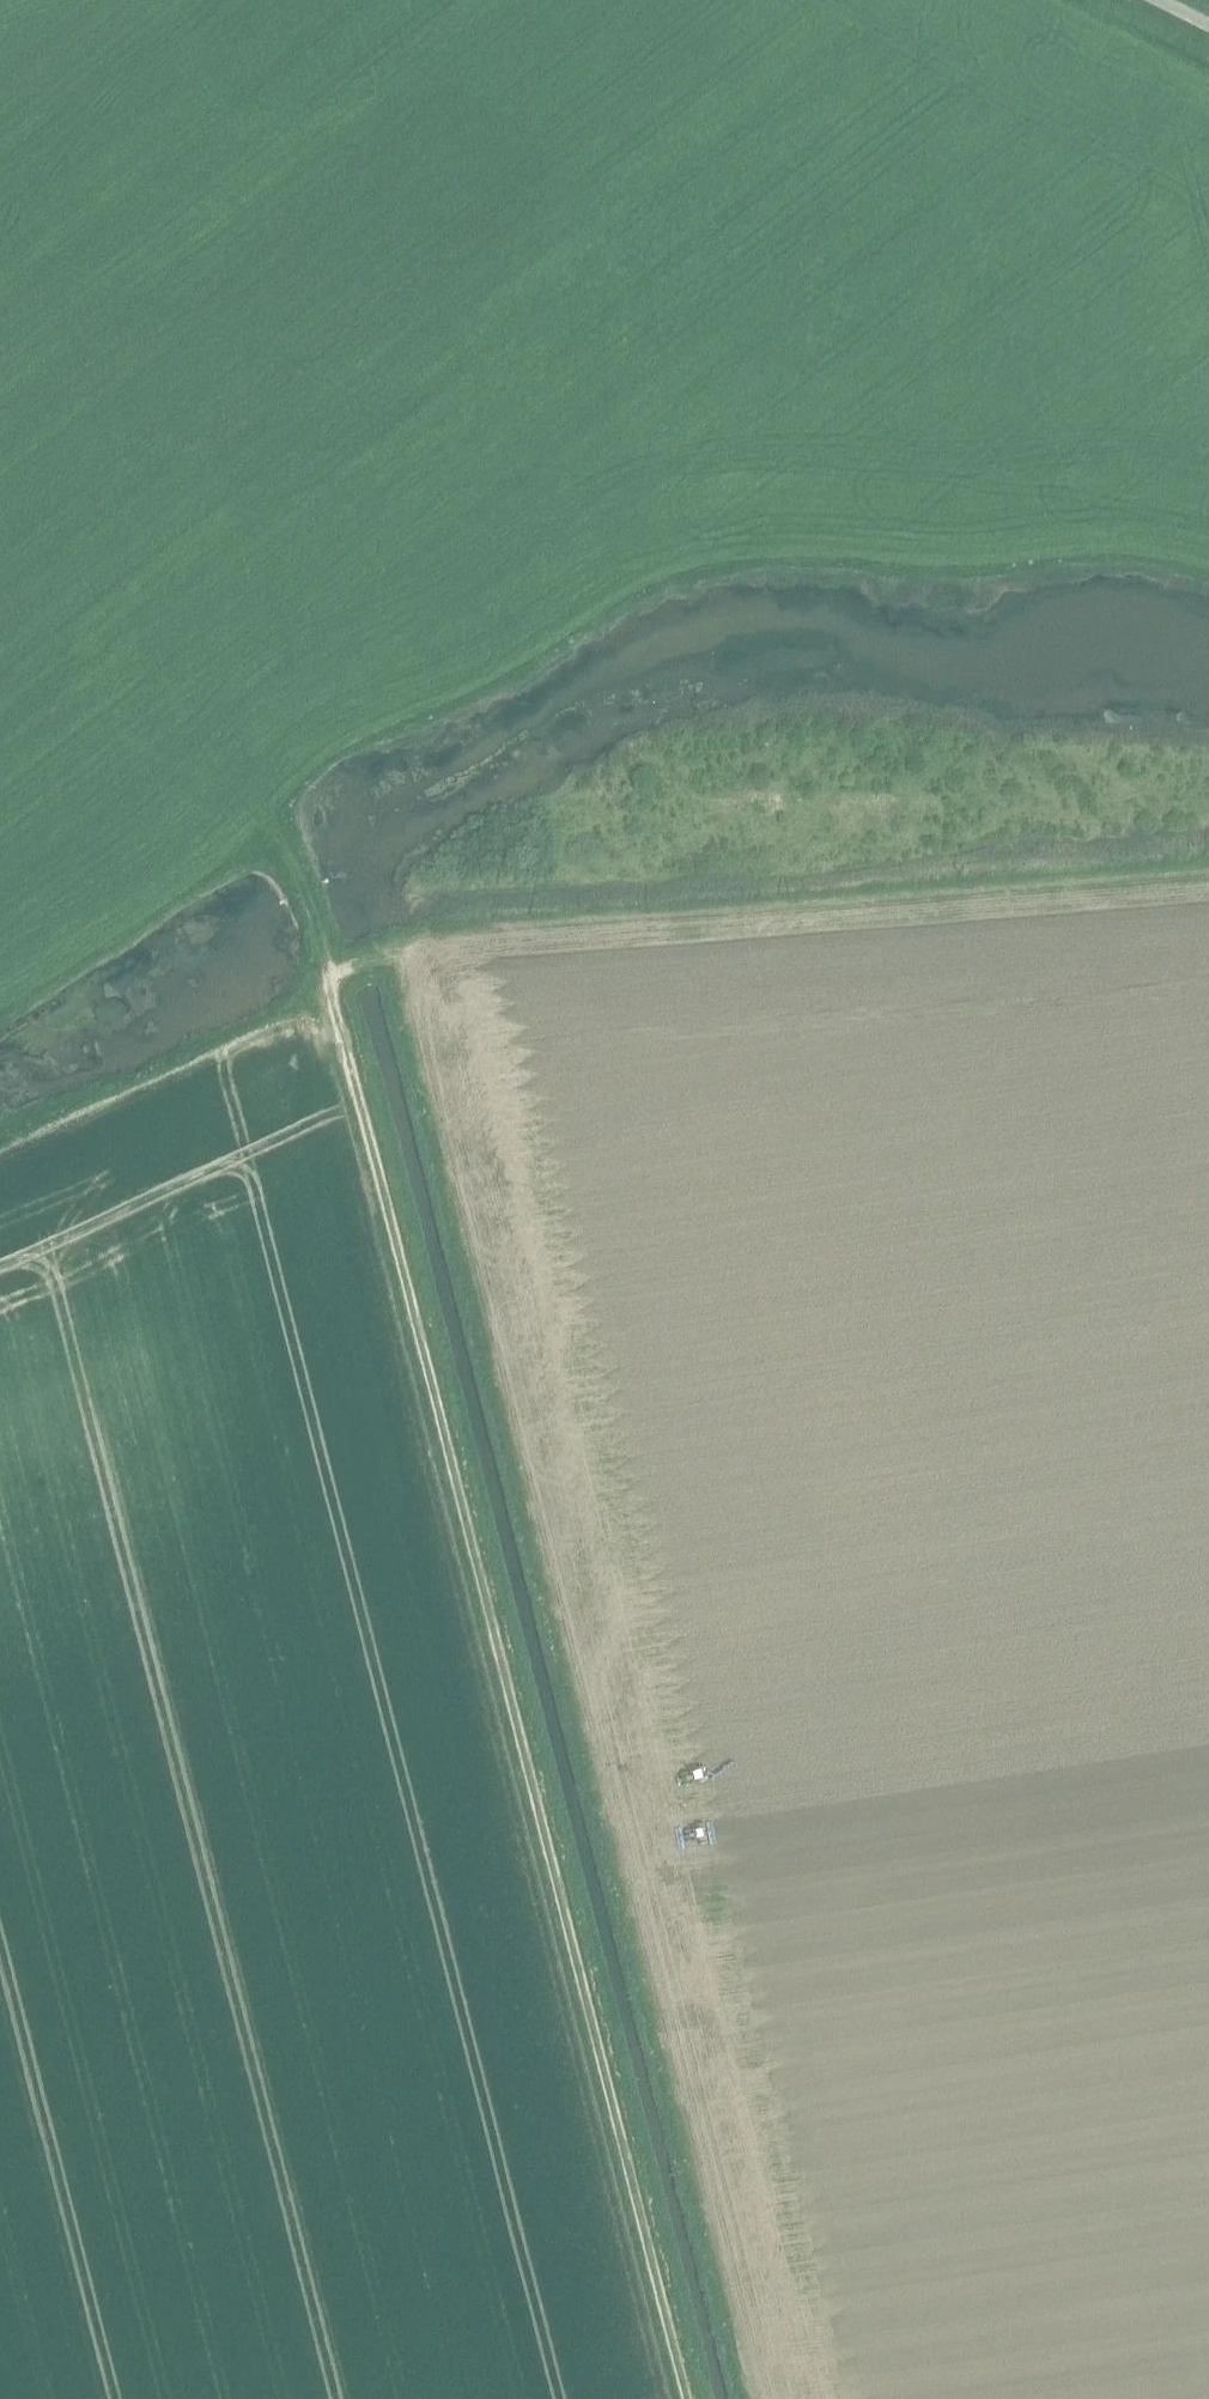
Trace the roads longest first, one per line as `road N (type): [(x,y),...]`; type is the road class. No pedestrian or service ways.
road 1 (track): [(328,972),(690,2398)]
road 2 (track): [(277,803),(328,972)]

